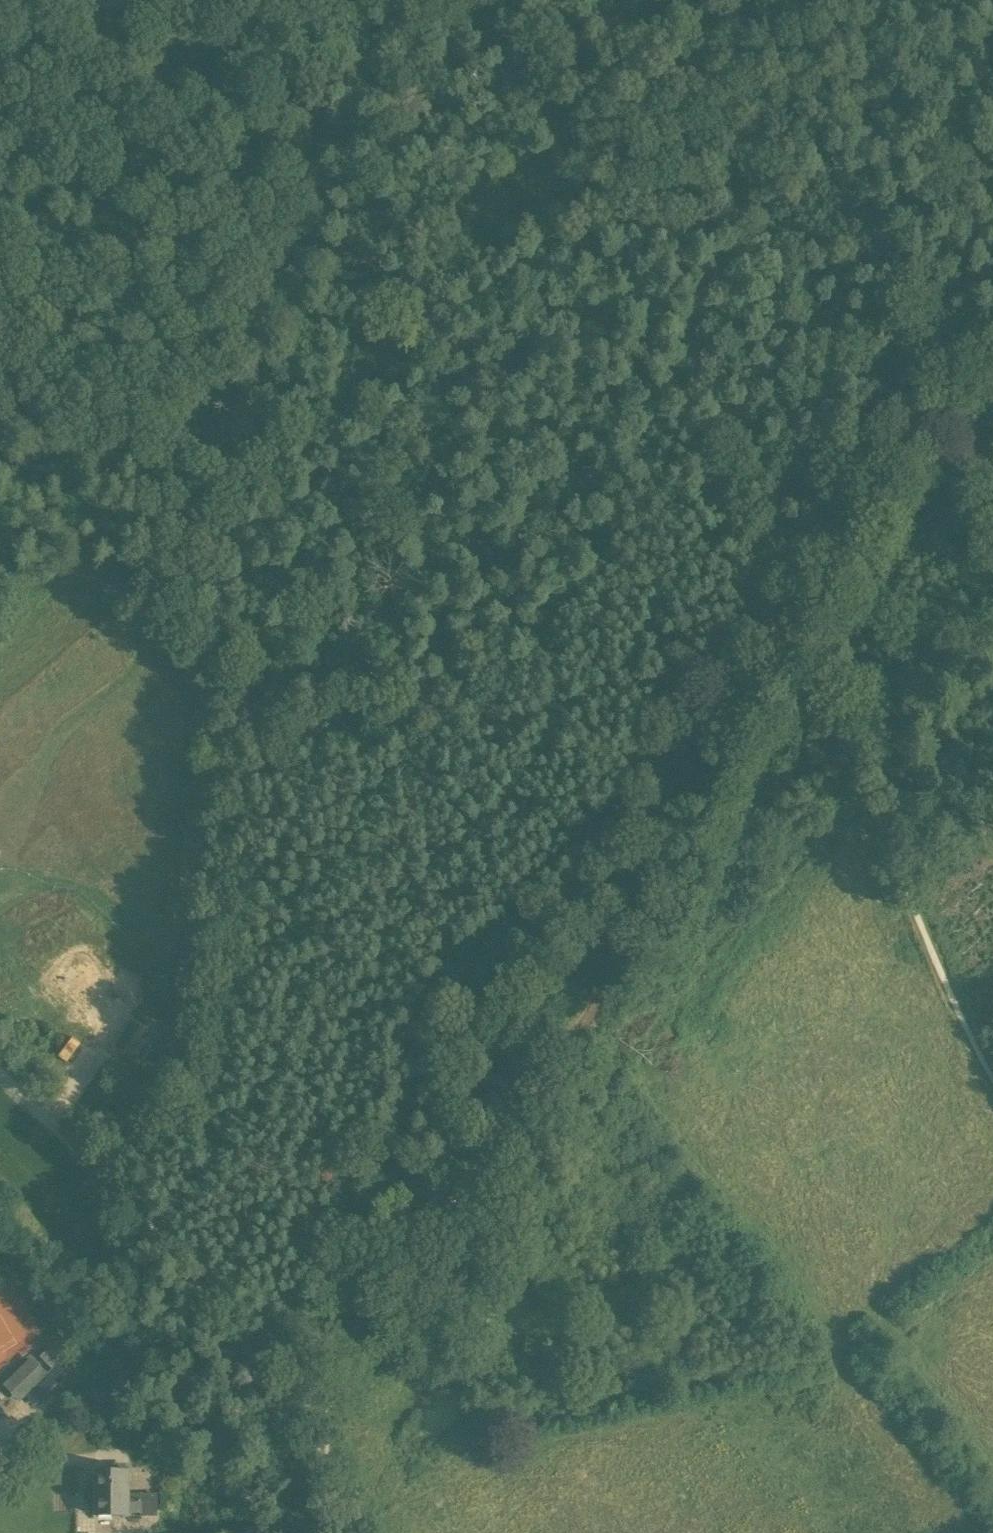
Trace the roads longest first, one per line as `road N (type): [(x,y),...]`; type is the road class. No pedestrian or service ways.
road 1 (track): [(316,1472),(325,1406),(345,1357),(647,923),(789,656)]
road 2 (track): [(789,656),(755,610),(700,462),(491,0)]
road 3 (track): [(316,1472),(230,1335),(0,1074)]
road 4 (track): [(992,1078),(945,985),(854,750),(789,656)]
road 5 (track): [(789,656),(926,408),(992,332)]

